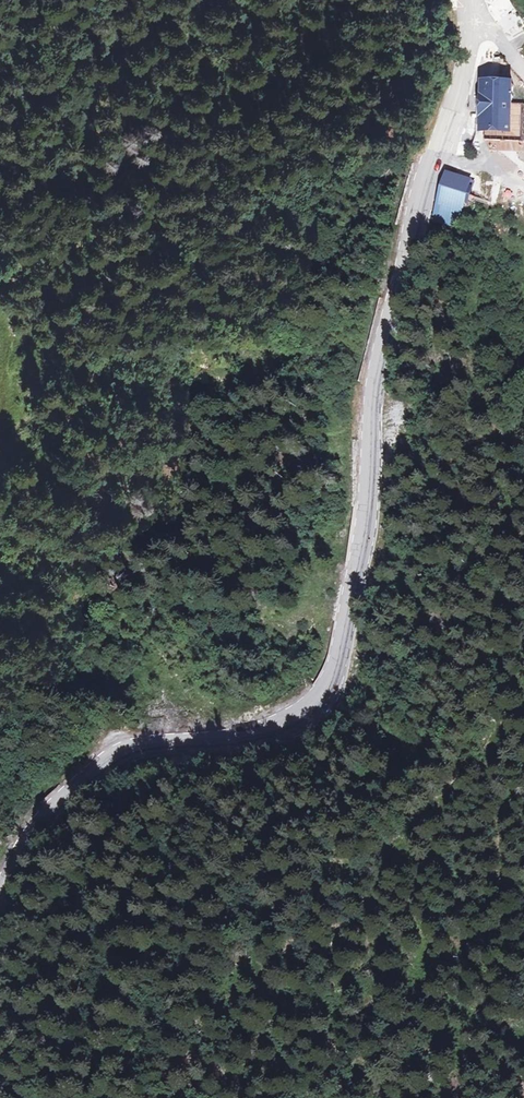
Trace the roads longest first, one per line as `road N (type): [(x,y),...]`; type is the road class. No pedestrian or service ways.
road 1 (secondary): [(0,882),(42,812),(79,779),(125,753),(278,732),(331,686),(359,570),(375,359),(460,81),(470,0)]

